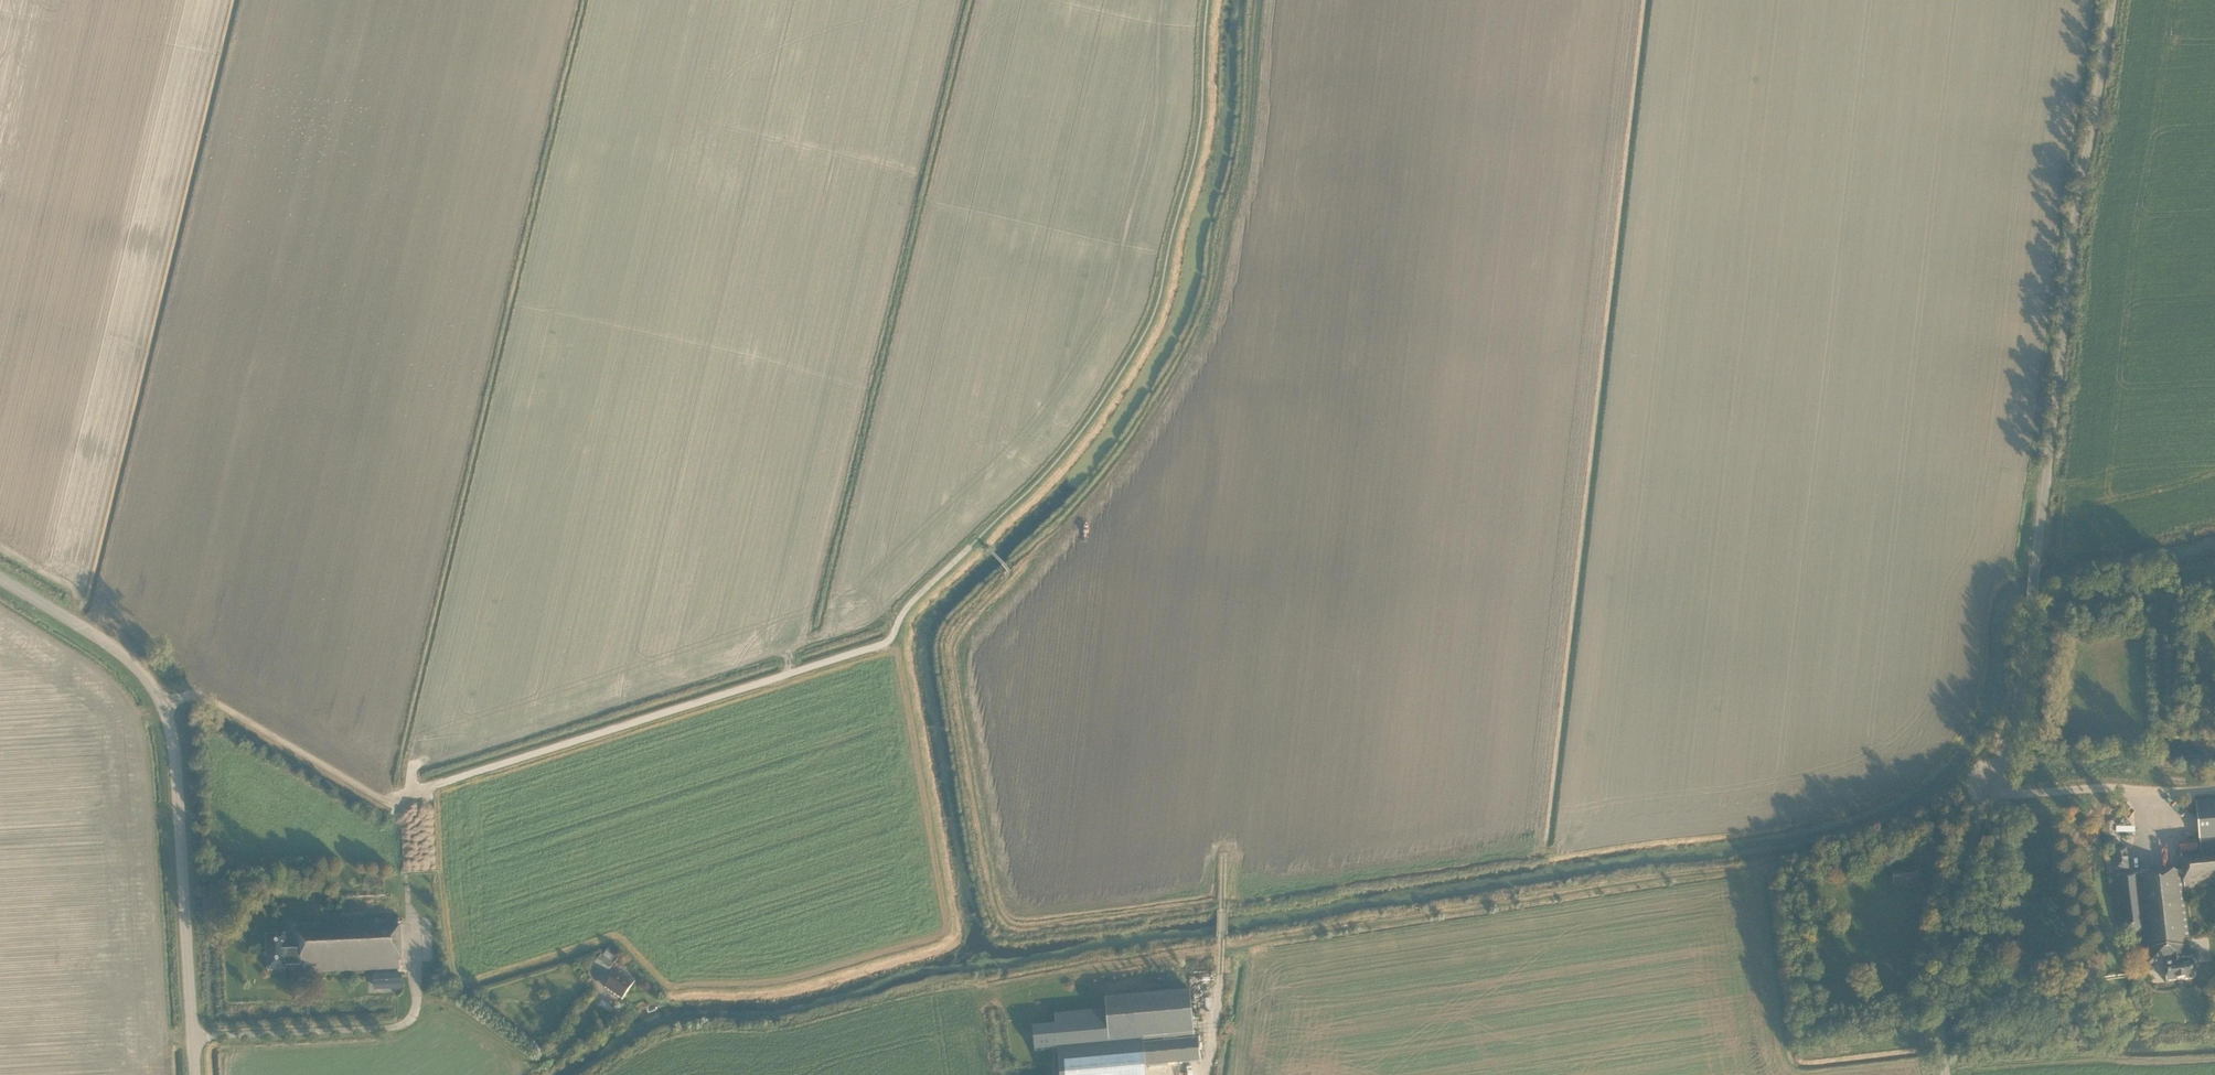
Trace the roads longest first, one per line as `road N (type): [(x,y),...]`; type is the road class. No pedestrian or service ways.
road 1 (unclassified): [(1946,1074),(1944,949),(2021,683),(2076,196),(2111,0)]
road 2 (tertiary): [(195,1074),(174,735),(164,706),(140,669),(0,580)]
road 3 (track): [(593,1004),(562,1046),(540,1059),(460,1010),(416,1002)]

